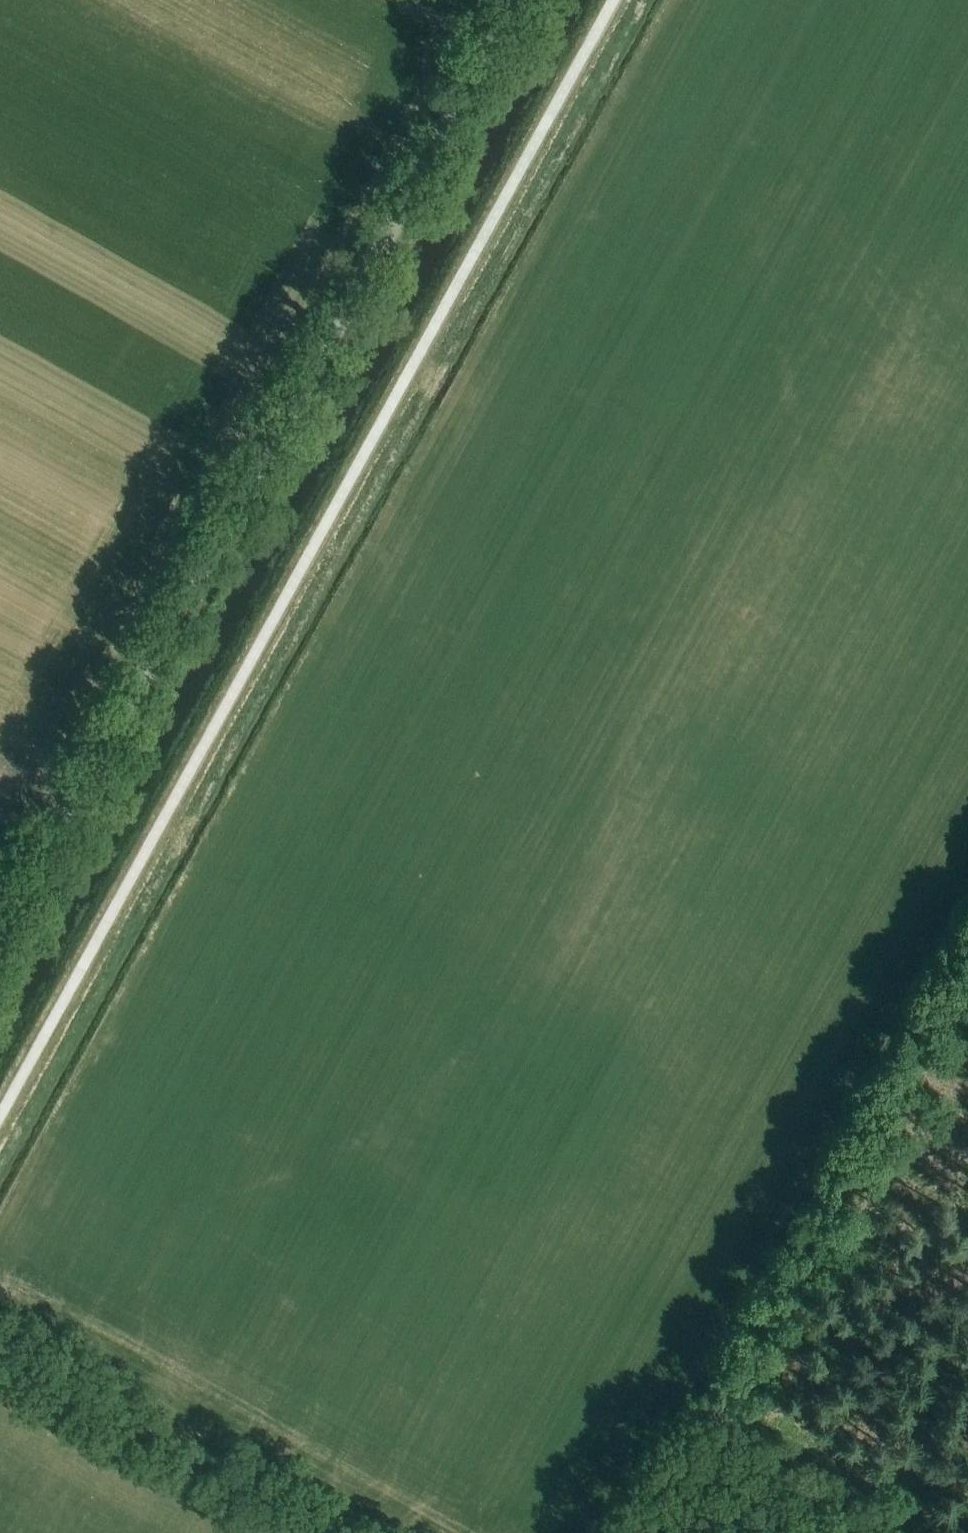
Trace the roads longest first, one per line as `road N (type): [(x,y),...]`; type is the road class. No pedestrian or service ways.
road 1 (unclassified): [(0,937),(517,0)]
road 2 (track): [(0,1342),(340,1532)]

